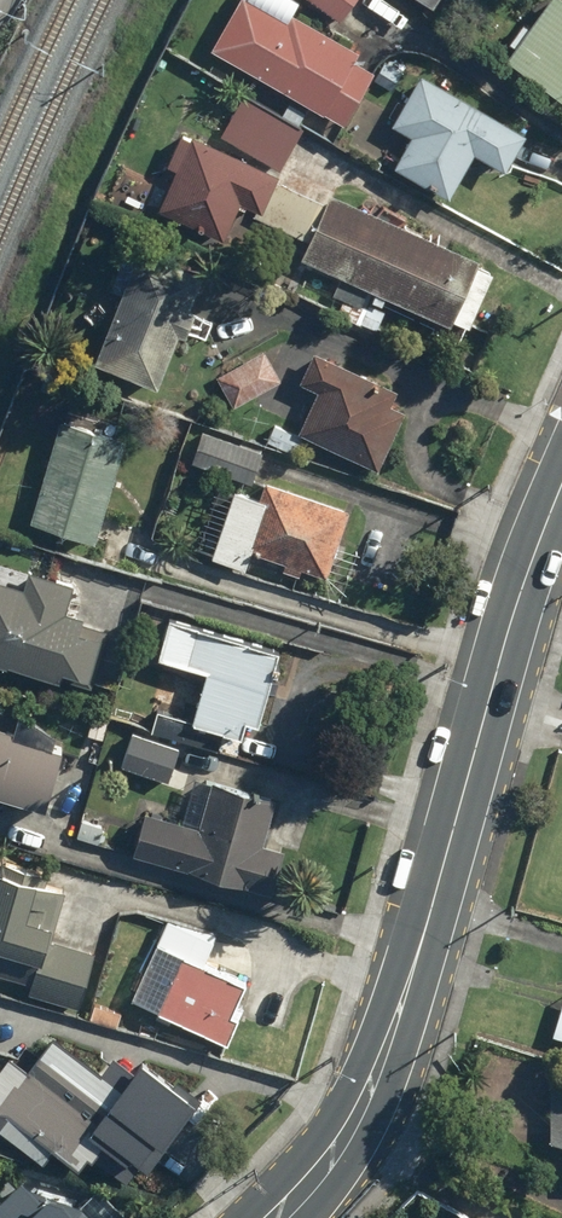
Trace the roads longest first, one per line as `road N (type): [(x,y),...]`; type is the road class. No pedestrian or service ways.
road 1 (tertiary): [(561,490),(518,601),(384,1051),(335,1157),(279,1217)]

